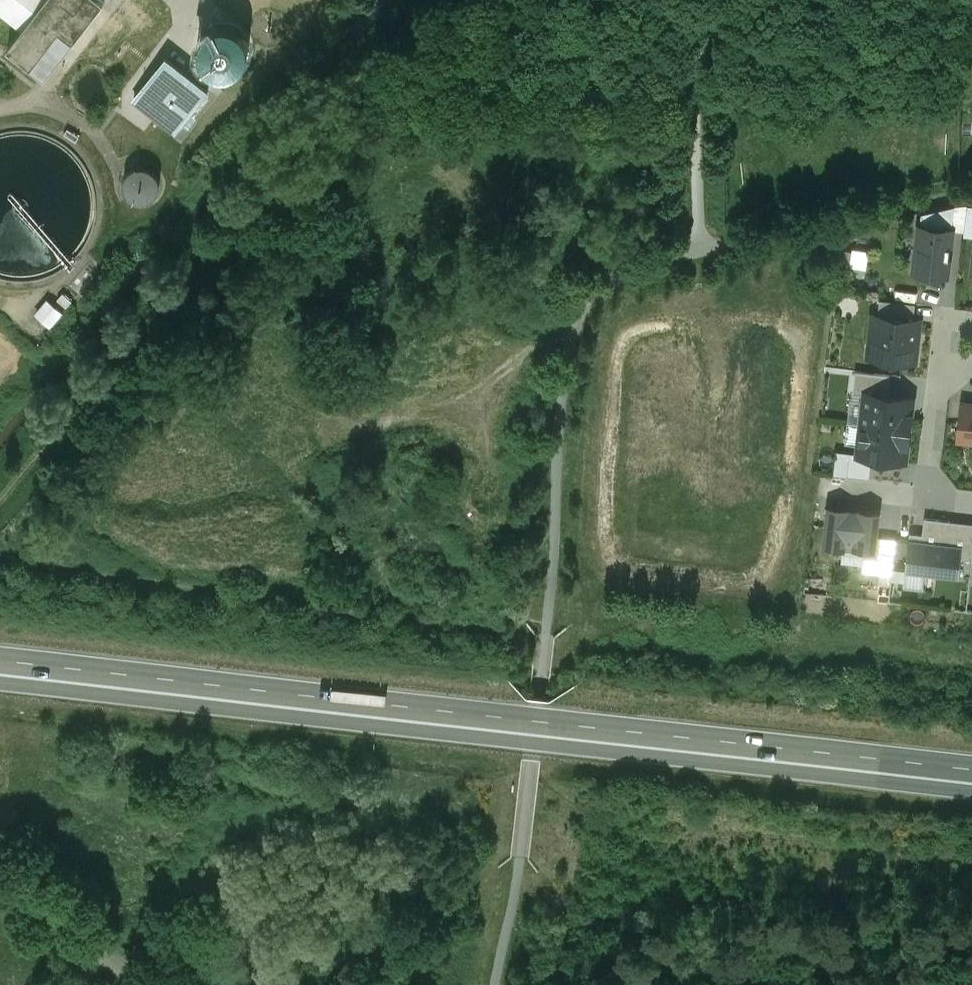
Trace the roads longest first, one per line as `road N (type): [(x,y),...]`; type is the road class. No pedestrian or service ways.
road 1 (trunk): [(971,766),(0,656)]
road 2 (trunk): [(0,680),(971,788)]
road 3 (unclassified): [(0,875),(152,984)]
road 4 (residential): [(927,497),(942,367)]

